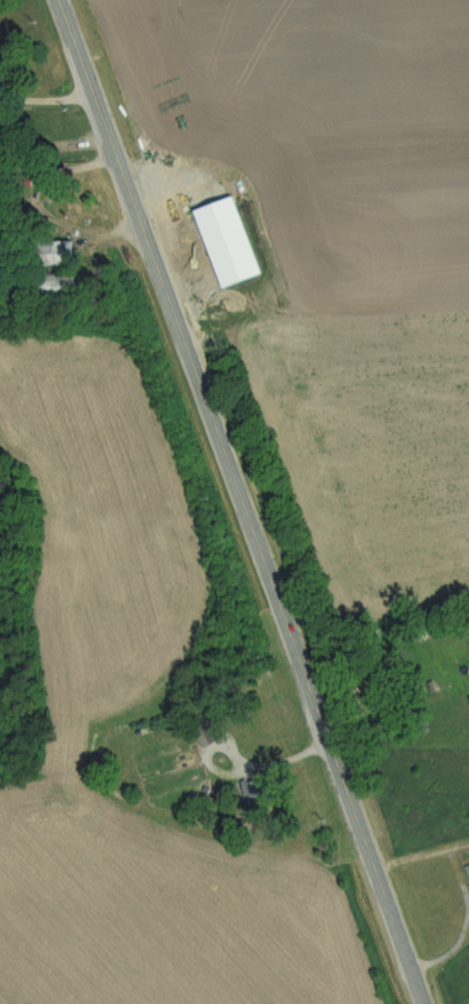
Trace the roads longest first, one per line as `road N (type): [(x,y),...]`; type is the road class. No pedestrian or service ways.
road 1 (secondary): [(424,1003),(59,0)]

